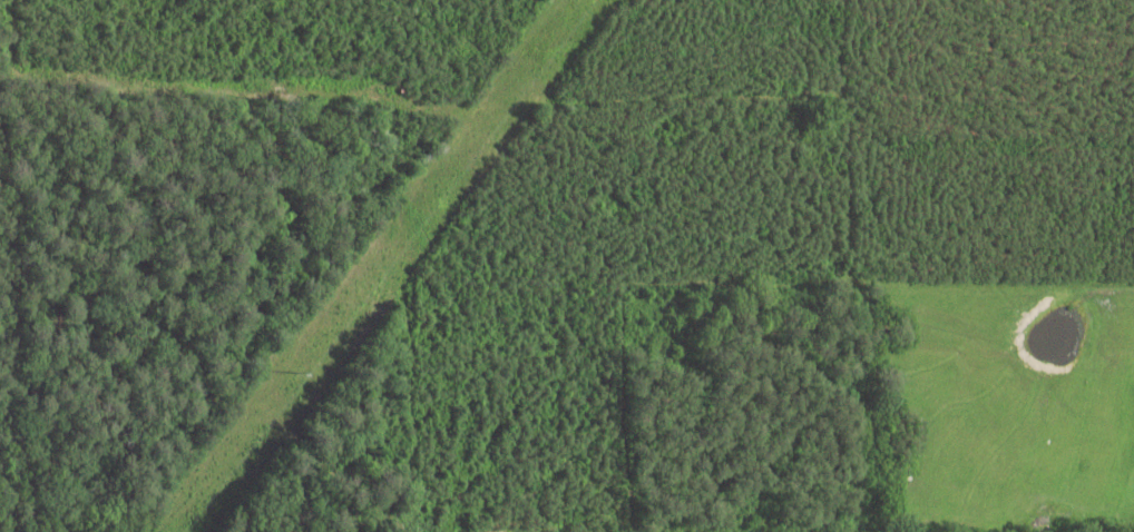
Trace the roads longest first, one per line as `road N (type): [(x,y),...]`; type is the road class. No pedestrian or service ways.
road 1 (residential): [(583,309),(833,325),(869,323),(947,287),(1133,346)]

